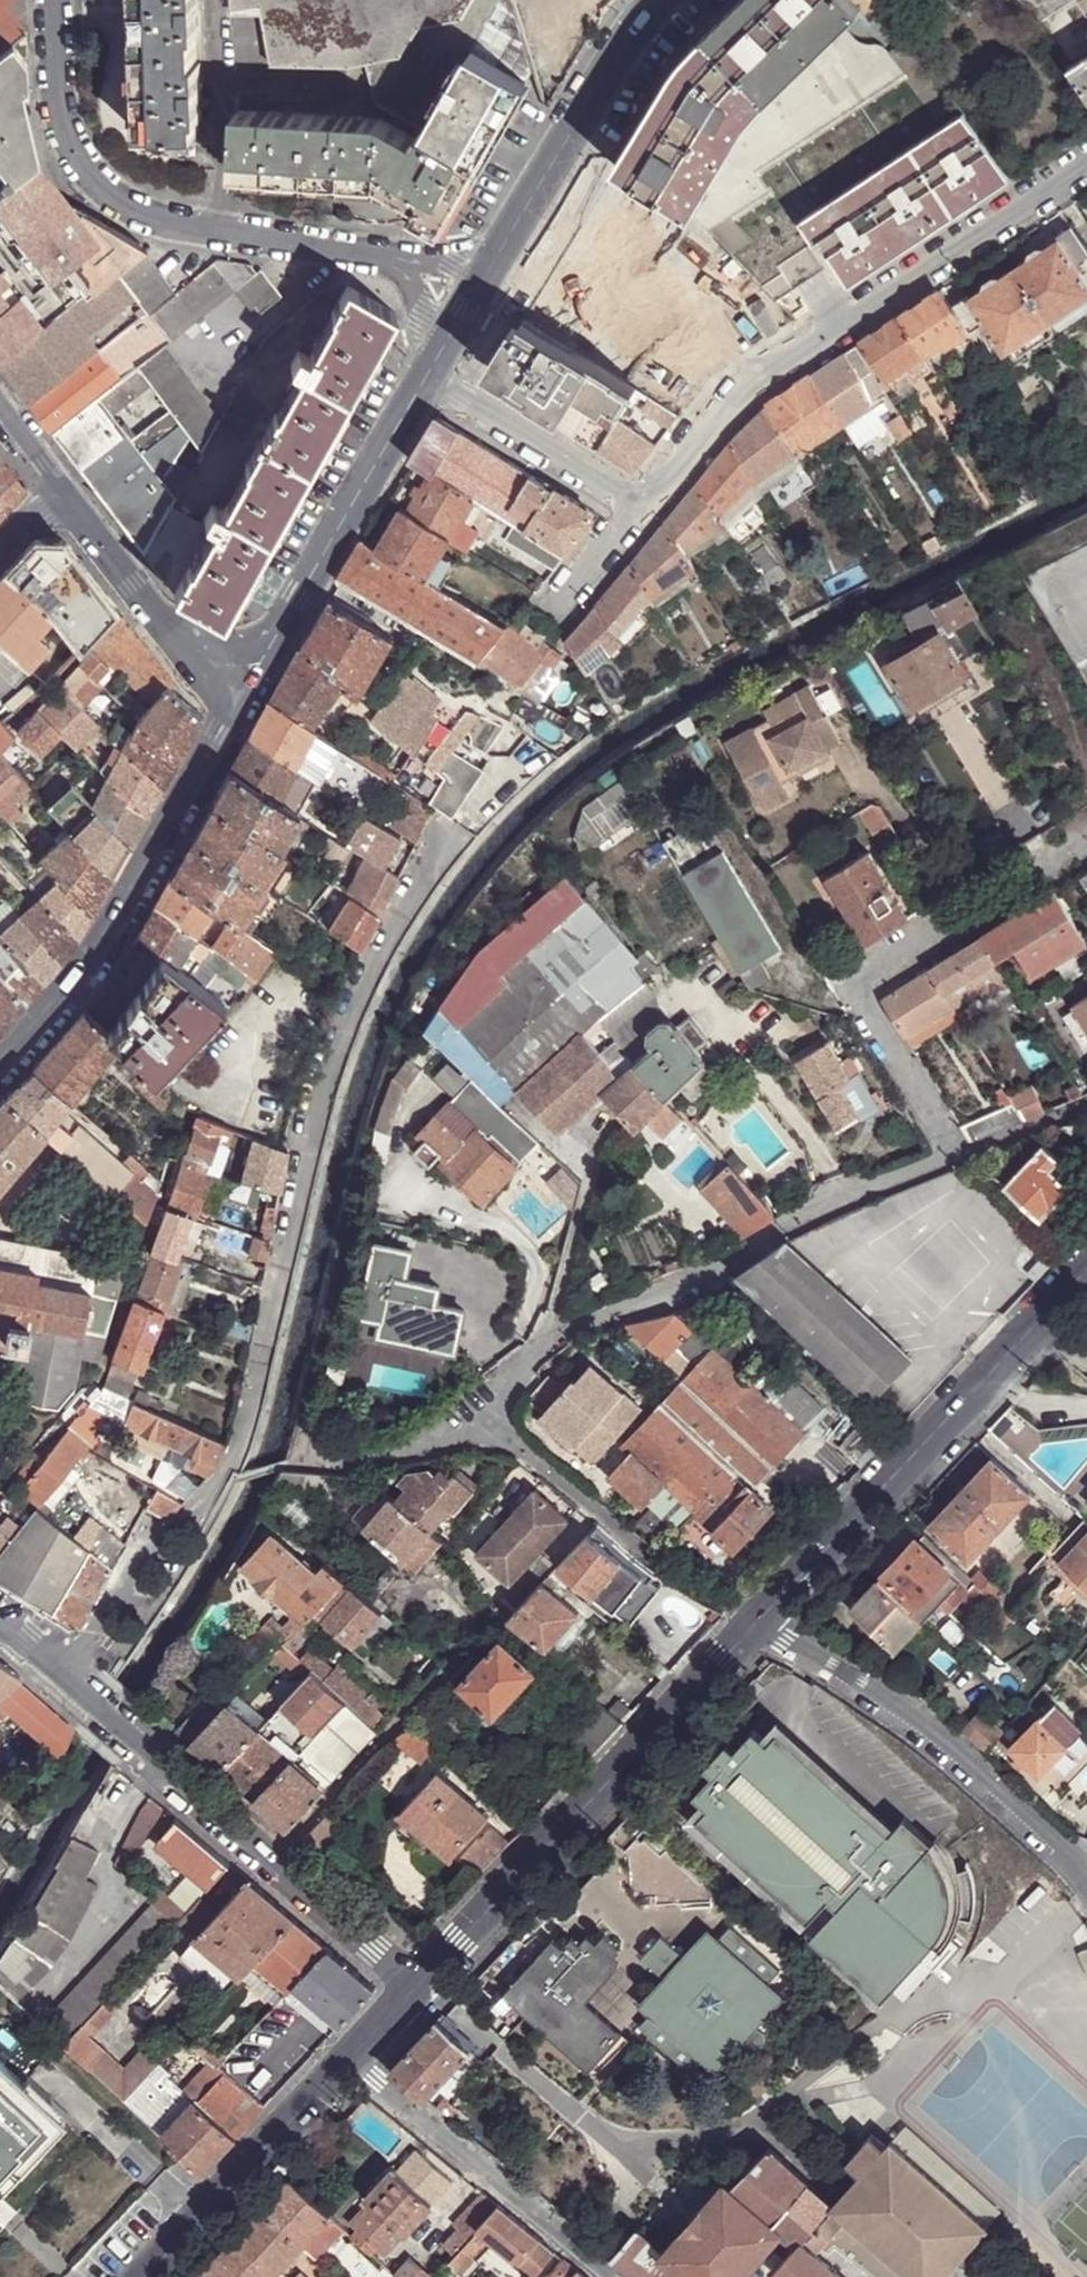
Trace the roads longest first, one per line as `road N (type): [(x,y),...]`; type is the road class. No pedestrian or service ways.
road 1 (residential): [(74,1684),(236,1455),(260,1383),(319,1106),(410,897),(457,828)]
road 2 (residential): [(639,508),(728,396),(1086,164)]
road 3 (residential): [(487,1419),(539,1348),(585,1320),(689,1288),(781,1231),(953,1158)]
road 4 (residential): [(53,0),(65,134),(84,173),(107,193),(135,212),(185,228),(402,269)]
road 5 (residential): [(760,1622),(424,1983)]
road 6 (residential): [(1086,1272),(760,1622)]
road 7 (residential): [(953,1158),(857,983),(1086,841)]
road 8 (tertiary): [(0,1057),(95,946),(220,731),(237,677)]
road 9 (residential): [(760,1622),(907,1720),(1086,1881)]
road 10 (tertiary): [(237,677),(266,651),(424,379)]
road 11 (residential): [(487,1419),(653,1559),(760,1622)]
road 12 (residential): [(355,2063),(614,2276)]
road 13 (tertiary): [(497,252),(633,31),(662,0)]
road 14 (residential): [(355,2063),(151,2276)]
road 15 (residential): [(74,1684),(276,1858)]
road 16 (tertiary): [(237,677),(193,650),(131,586),(59,492)]
road 17 (residential): [(276,1858),(447,1672)]
road 18 (residential): [(639,508),(424,379)]
road 19 (residential): [(276,1858),(424,1983)]
road 20 (residential): [(316,1463),(360,1463),(448,1439),(487,1419)]
road 21 (residential): [(542,629),(639,508)]
road 22 (residential): [(953,1158),(1086,1105)]

